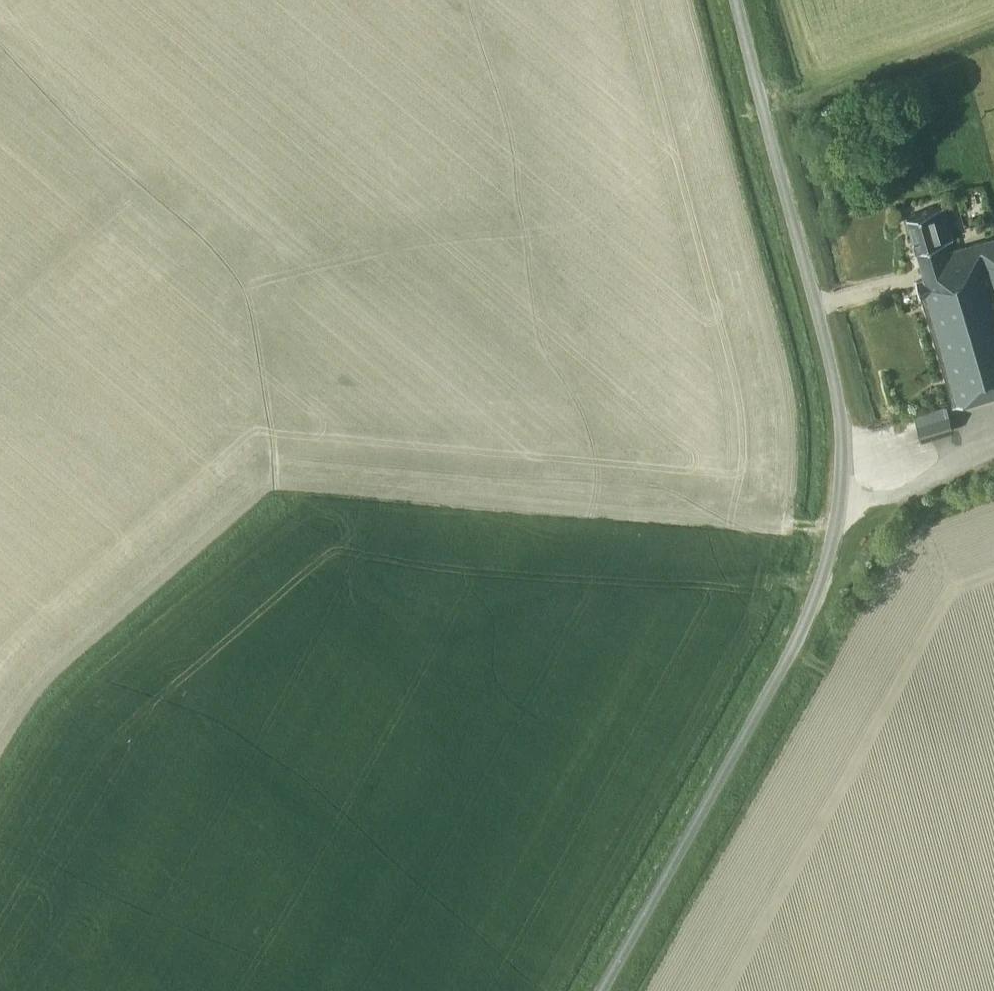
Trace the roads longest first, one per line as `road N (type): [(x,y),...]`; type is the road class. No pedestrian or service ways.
road 1 (unclassified): [(595,990),(800,632),(838,502),(837,392),(735,0)]

